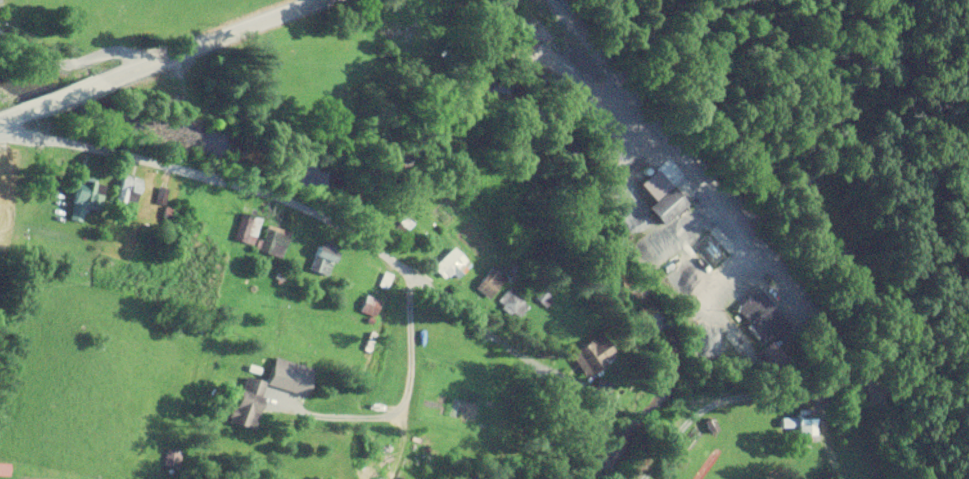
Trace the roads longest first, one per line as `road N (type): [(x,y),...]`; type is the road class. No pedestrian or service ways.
road 1 (residential): [(561,0),(875,390),(881,461),(894,478)]
road 2 (residential): [(522,341),(331,237),(0,152)]
road 3 (residential): [(446,34),(404,75),(348,104),(310,111),(136,67),(6,0)]
road 4 (secondary): [(0,118),(328,0)]
road 5 (residential): [(762,246),(839,144),(889,0)]

